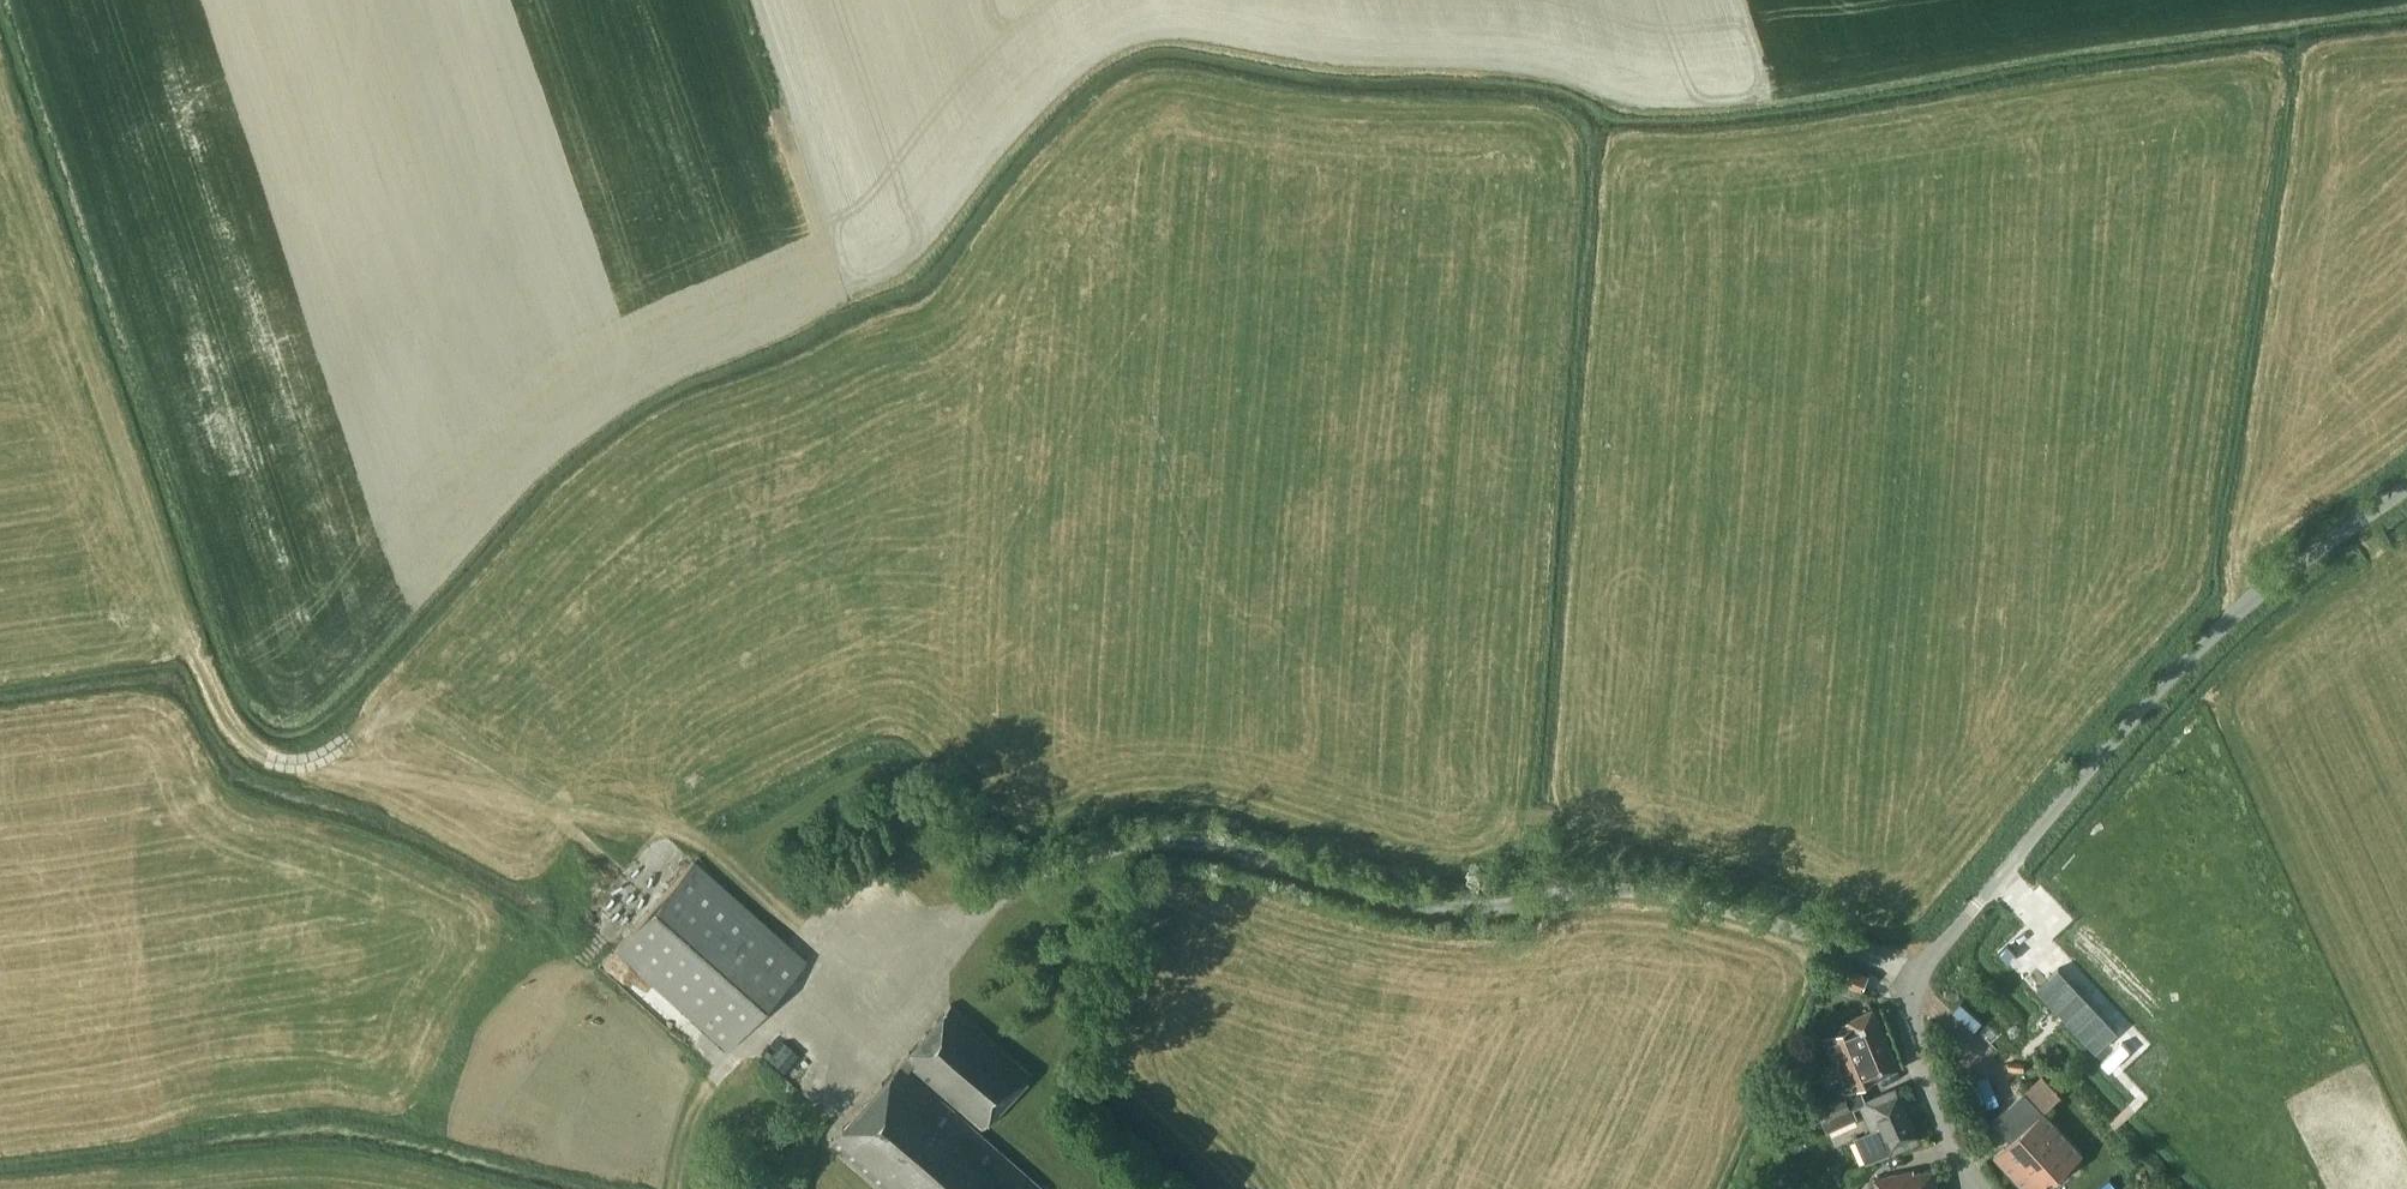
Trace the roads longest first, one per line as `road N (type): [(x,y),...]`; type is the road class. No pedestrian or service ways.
road 1 (unclassified): [(1986,1188),(1946,1137),(1925,1093),(1911,1029),(1919,977),(2120,734),(2280,582),(2406,487)]

